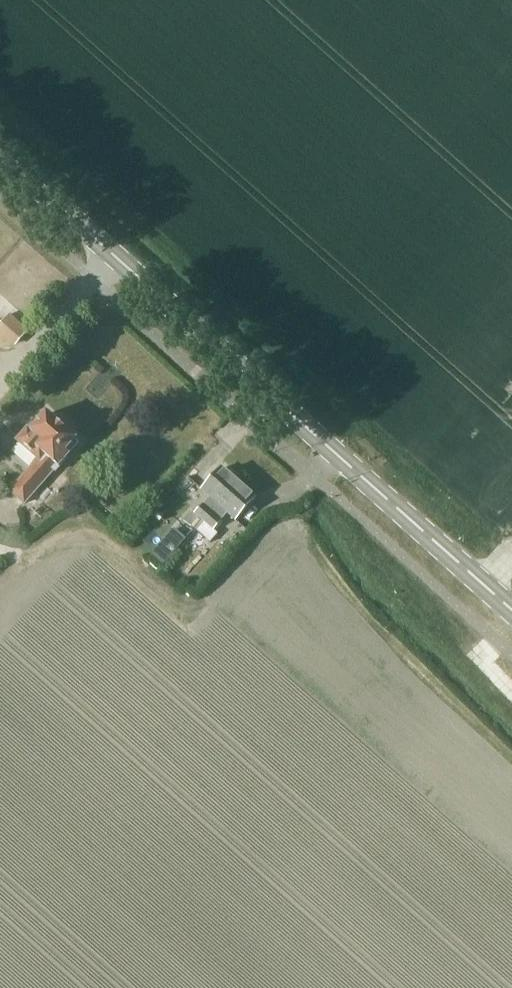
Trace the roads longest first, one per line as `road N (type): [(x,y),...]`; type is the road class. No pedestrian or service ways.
road 1 (secondary): [(511,607),(0,148)]
road 2 (track): [(116,251),(0,382)]

